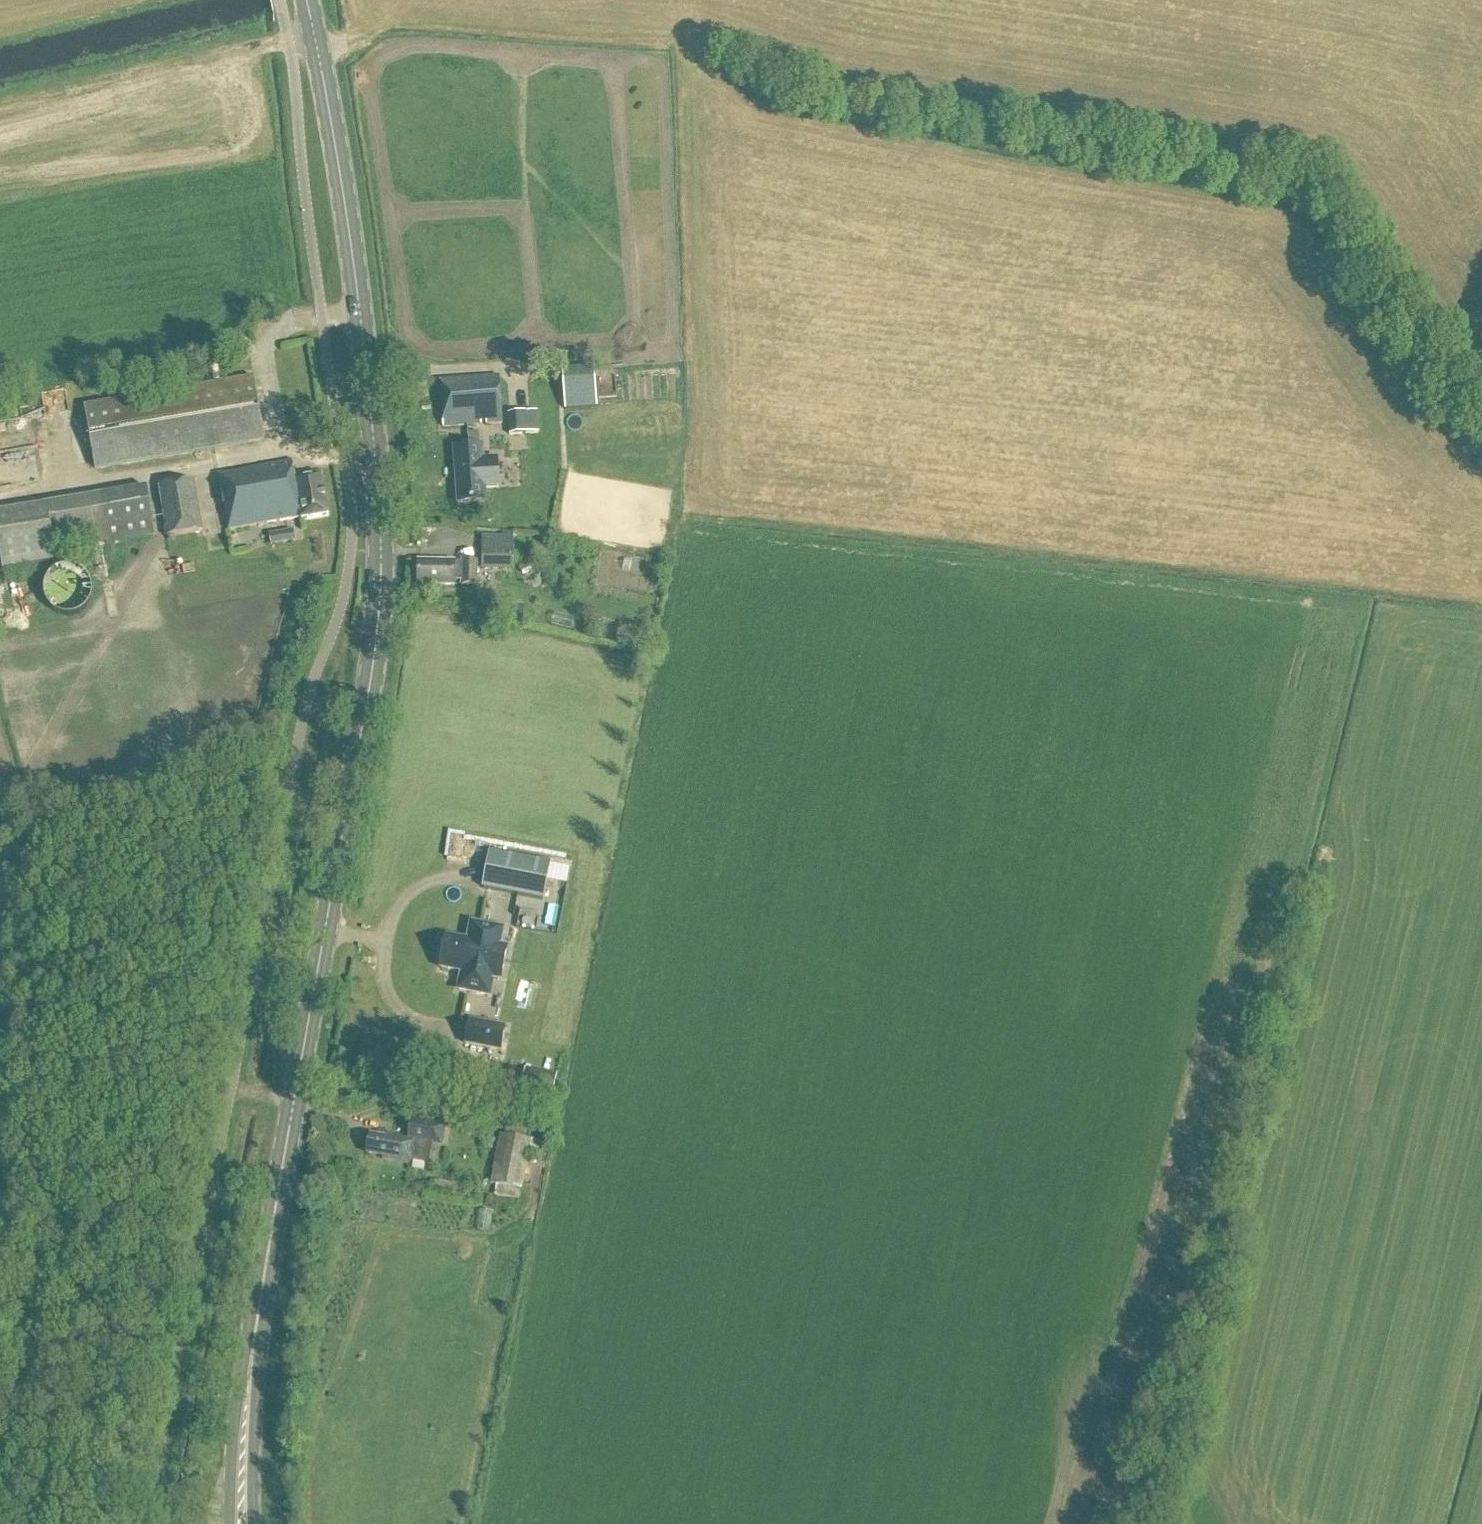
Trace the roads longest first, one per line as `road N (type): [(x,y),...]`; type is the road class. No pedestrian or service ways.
road 1 (primary): [(251,1360),(382,573),(349,233),(306,0)]
road 2 (primary): [(251,1360),(235,1418),(231,1523)]
road 3 (primary): [(255,1523),(251,1360)]

